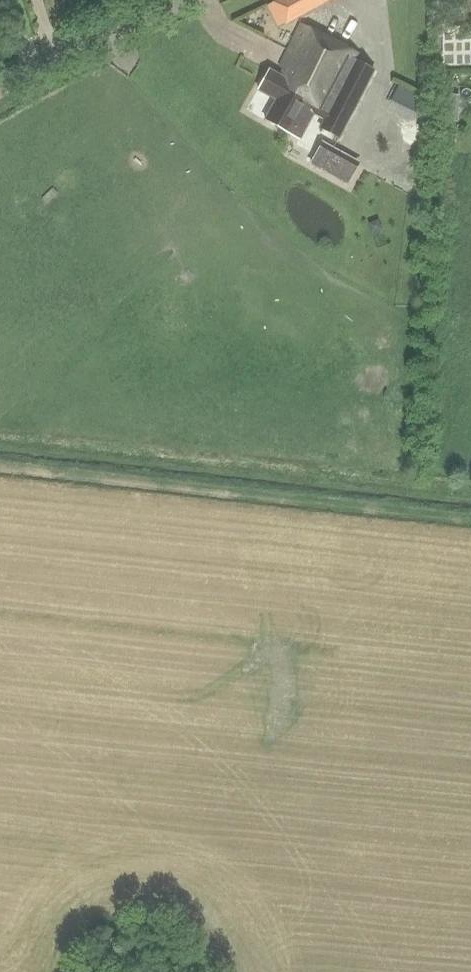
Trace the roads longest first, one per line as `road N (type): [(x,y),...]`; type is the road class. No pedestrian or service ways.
road 1 (tertiary): [(0,86),(188,0)]

